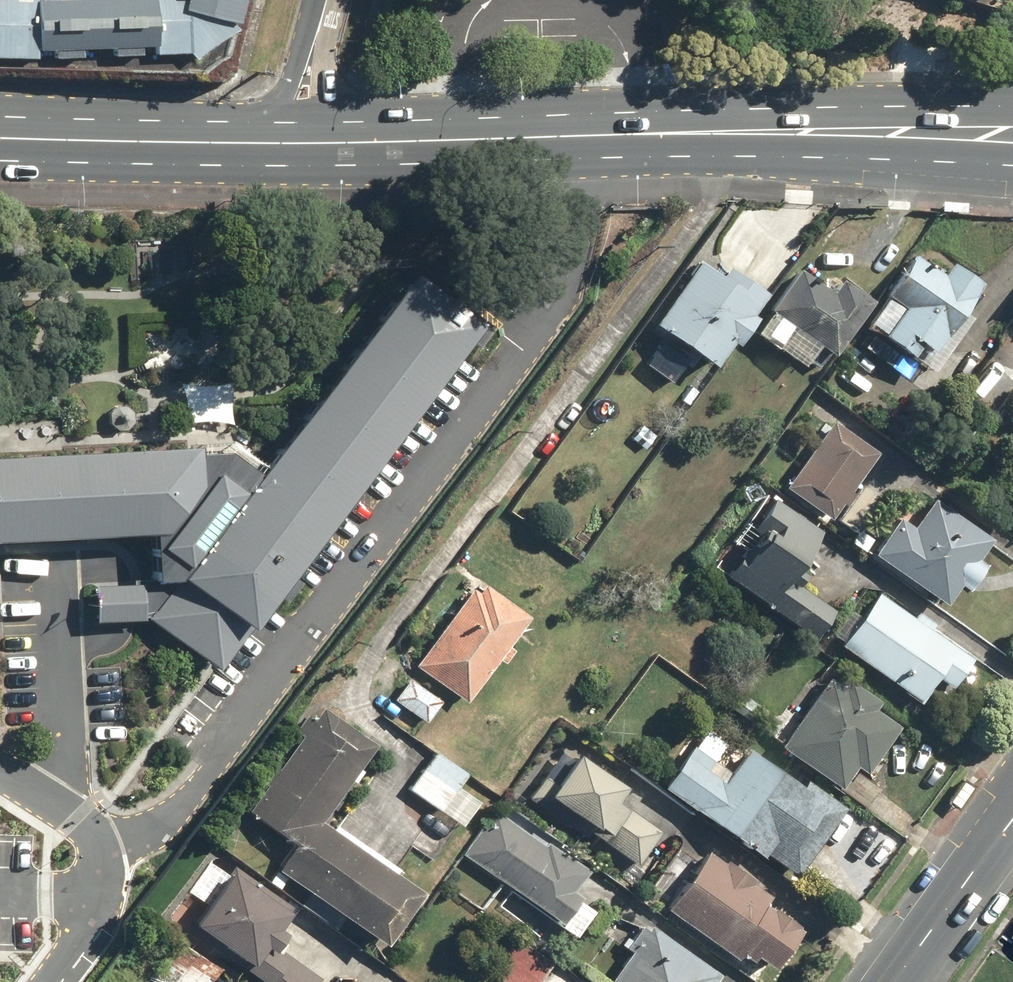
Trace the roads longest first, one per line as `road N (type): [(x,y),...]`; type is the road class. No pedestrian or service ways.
road 1 (residential): [(588,135),(594,283),(581,308),(141,866)]
road 2 (primary): [(985,132),(588,135)]
road 3 (primary): [(588,135),(285,144)]
road 4 (primary): [(285,144),(0,135)]
road 5 (primary): [(1012,810),(894,981)]
road 6 (residential): [(0,772),(141,866)]
road 7 (tertiary): [(285,144),(324,0)]
road 8 (residential): [(141,866),(52,981)]

